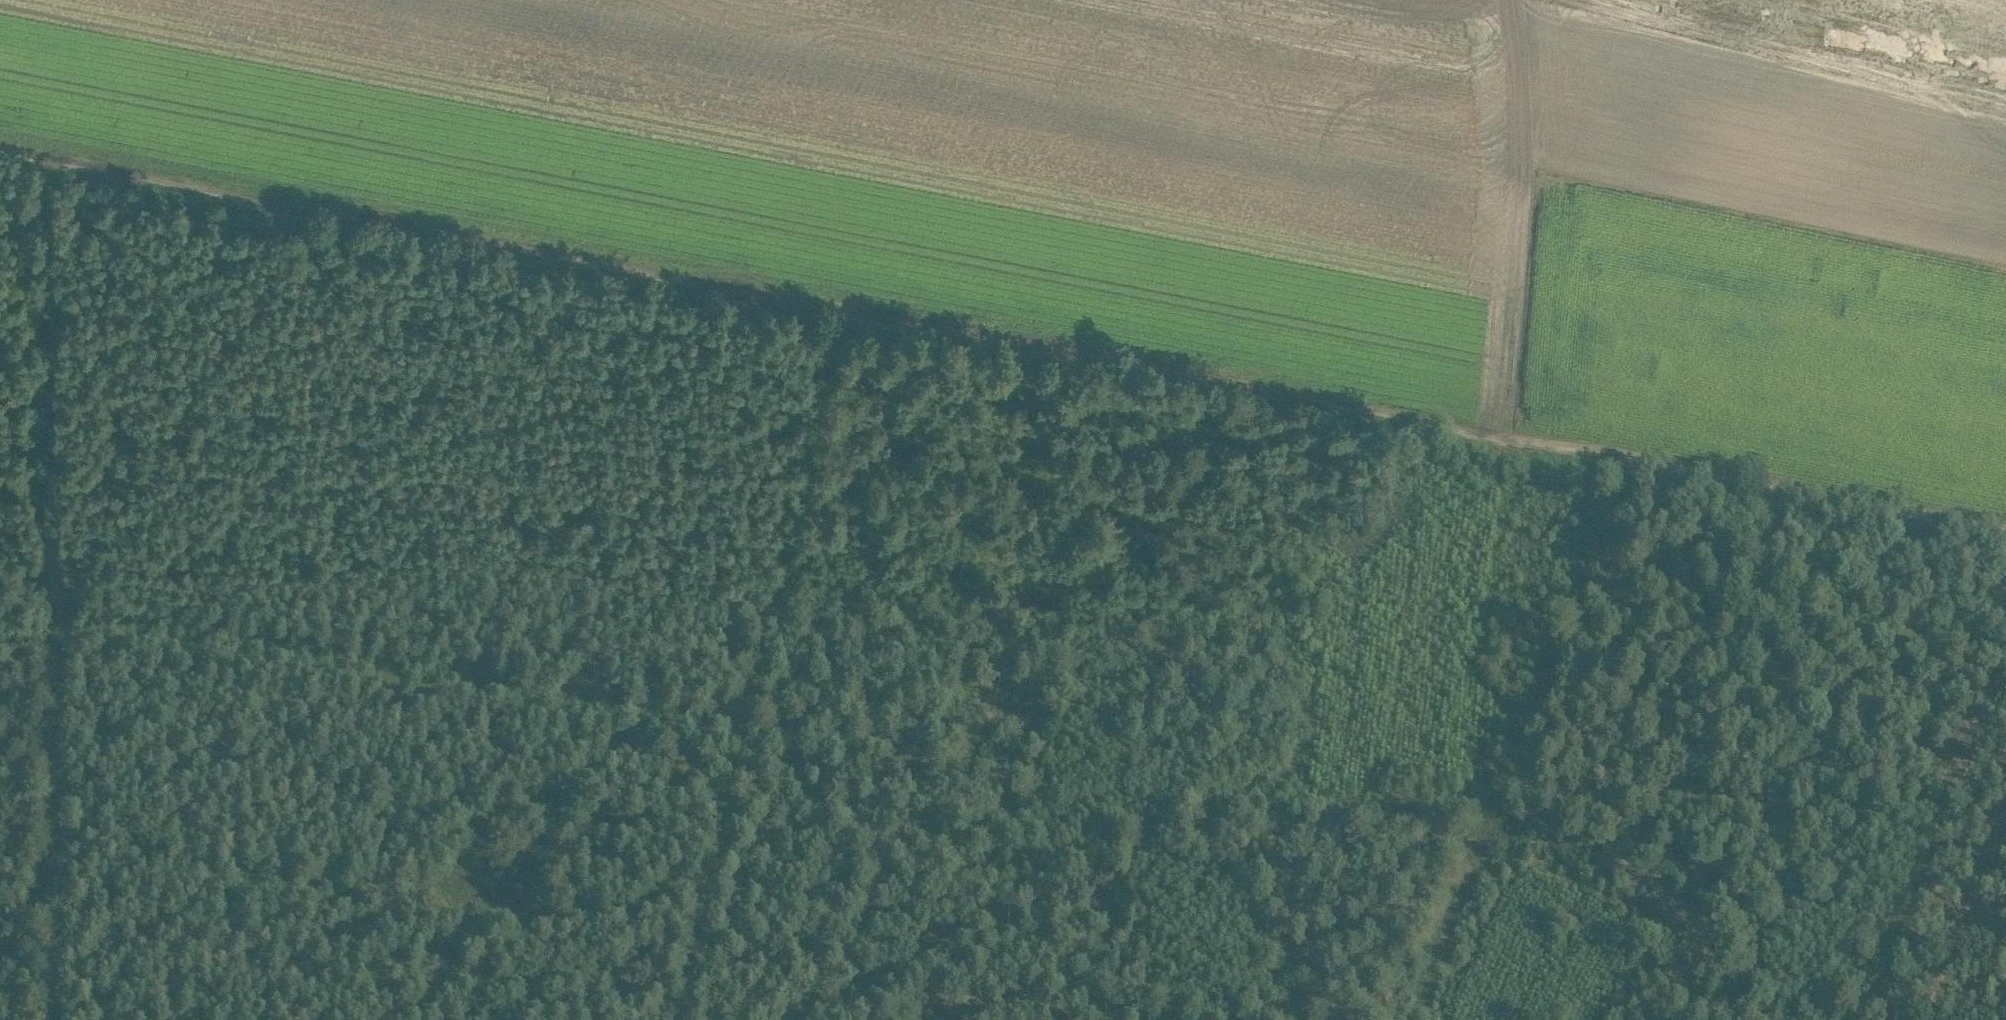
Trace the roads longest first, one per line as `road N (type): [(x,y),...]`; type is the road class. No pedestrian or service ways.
road 1 (track): [(2005,518),(0,134)]
road 2 (track): [(1478,839),(0,614)]
road 3 (track): [(48,1019),(37,620),(40,141)]
road 4 (track): [(2005,952),(1550,841),(1486,835)]
road 5 (track): [(1645,449),(1486,835)]
road 6 (track): [(1404,1019),(1478,839)]

